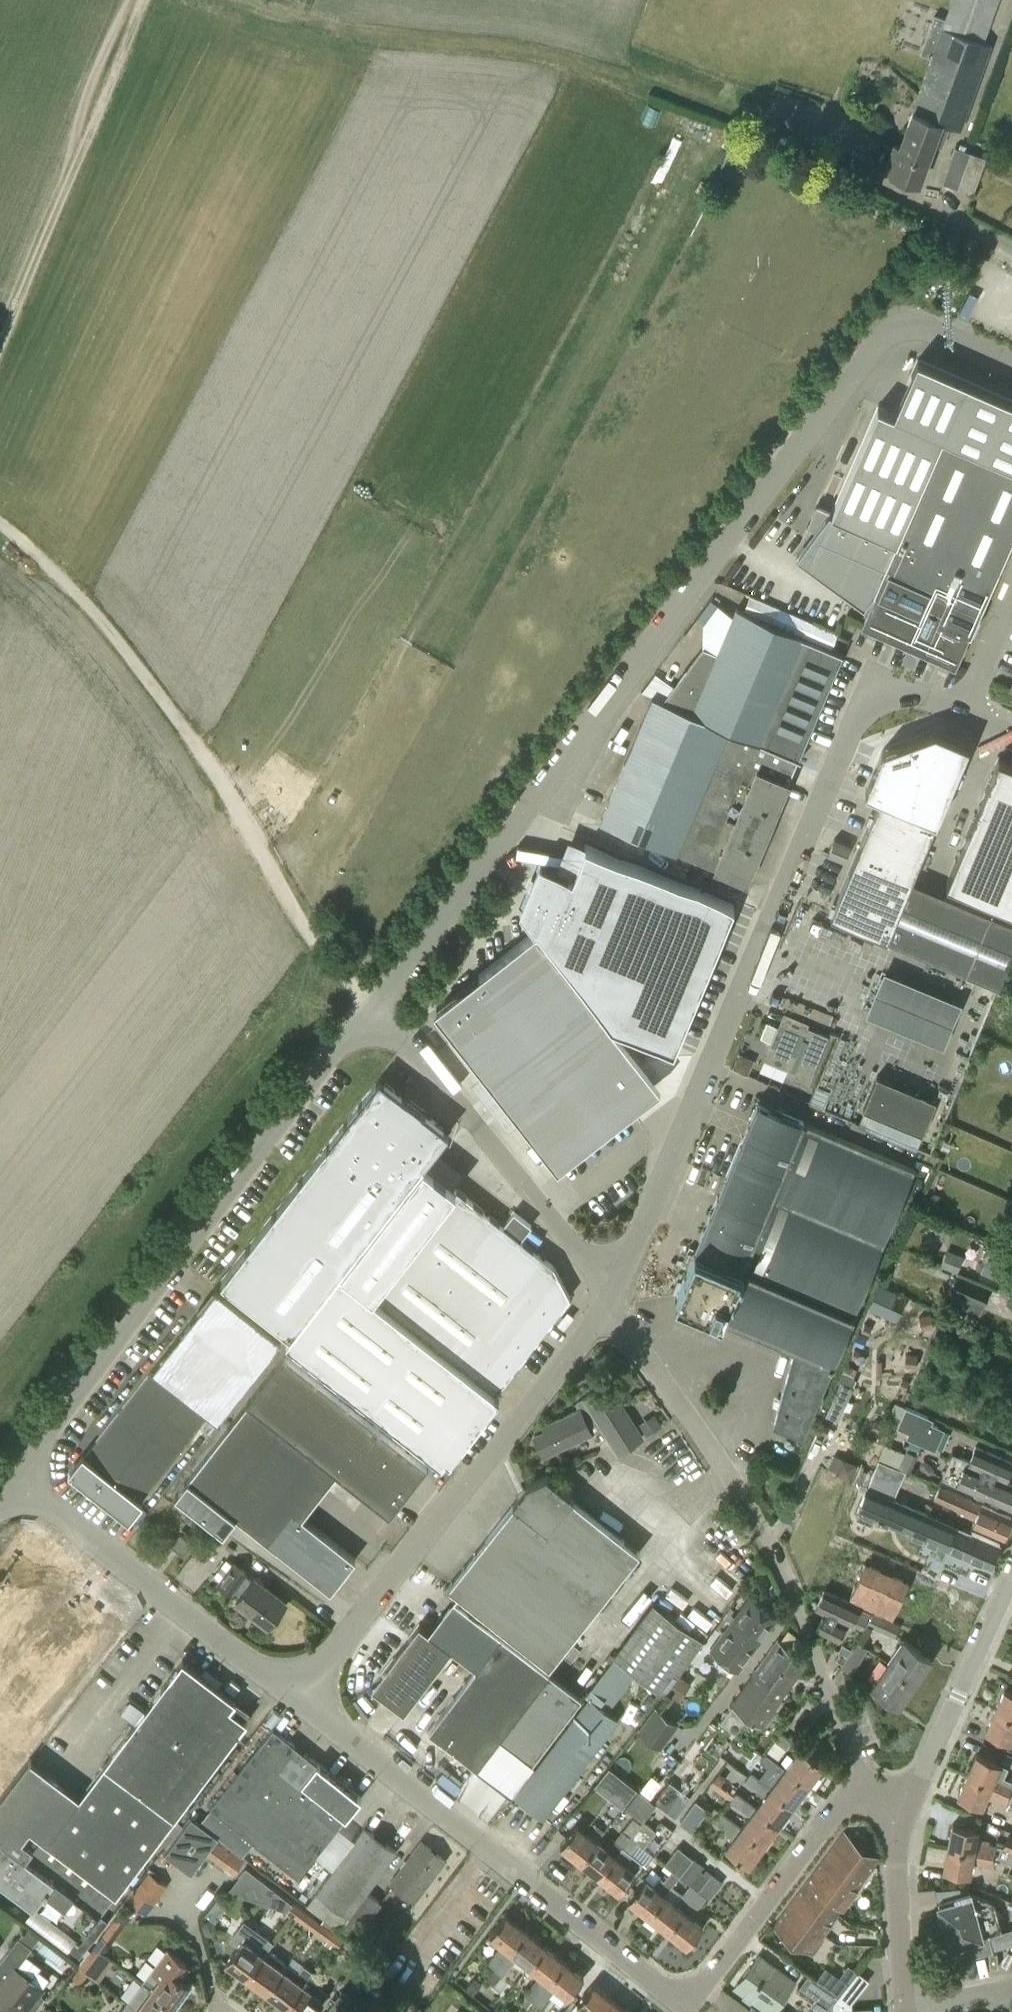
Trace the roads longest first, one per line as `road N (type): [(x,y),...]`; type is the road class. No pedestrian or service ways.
road 1 (unclassified): [(900,323),(375,1010)]
road 2 (track): [(250,0),(354,33),(566,58),(822,131),(856,142),(882,182),(942,208)]
road 3 (unclassified): [(611,1287),(851,735),(868,712),(896,699),(962,716)]
road 4 (track): [(0,526),(85,601),(195,747),(298,917),(375,1010)]
road 5 (unclassified): [(10,1480),(301,1079),(375,1010)]
road 6 (unclassified): [(611,1287),(634,1338),(758,1526),(873,1797)]
road 7 (unclassified): [(300,1697),(580,1345),(611,1287)]
road 8 (unclassified): [(687,2007),(300,1697)]
road 9 (unclassified): [(375,1010),(611,1287)]
road 10 (unclassified): [(300,1697),(10,1480)]
road 11 (track): [(0,330),(148,0)]
road 12 (residential): [(687,2007),(833,1813),(873,1797)]
road 13 (residential): [(873,1797),(925,1769),(1011,1574)]
road 14 (residential): [(904,1999),(895,1860),(873,1797)]
road 15 (residential): [(220,2011),(188,1909),(207,1878)]
road 16 (unclassified): [(1011,599),(962,716)]

